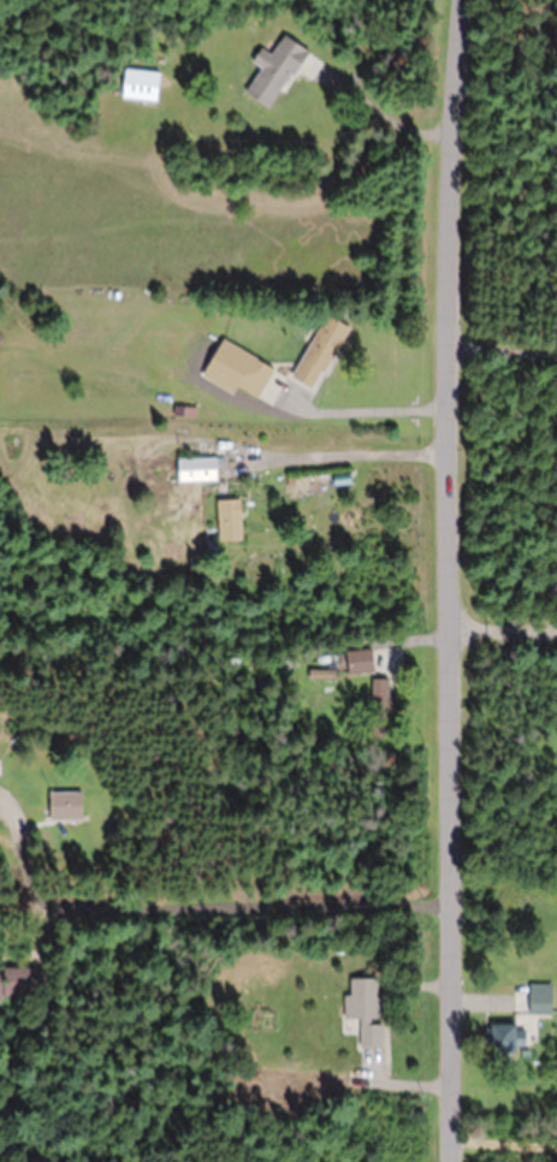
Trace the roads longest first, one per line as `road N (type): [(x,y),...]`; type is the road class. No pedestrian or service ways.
road 1 (residential): [(447,1161),(461,0)]

